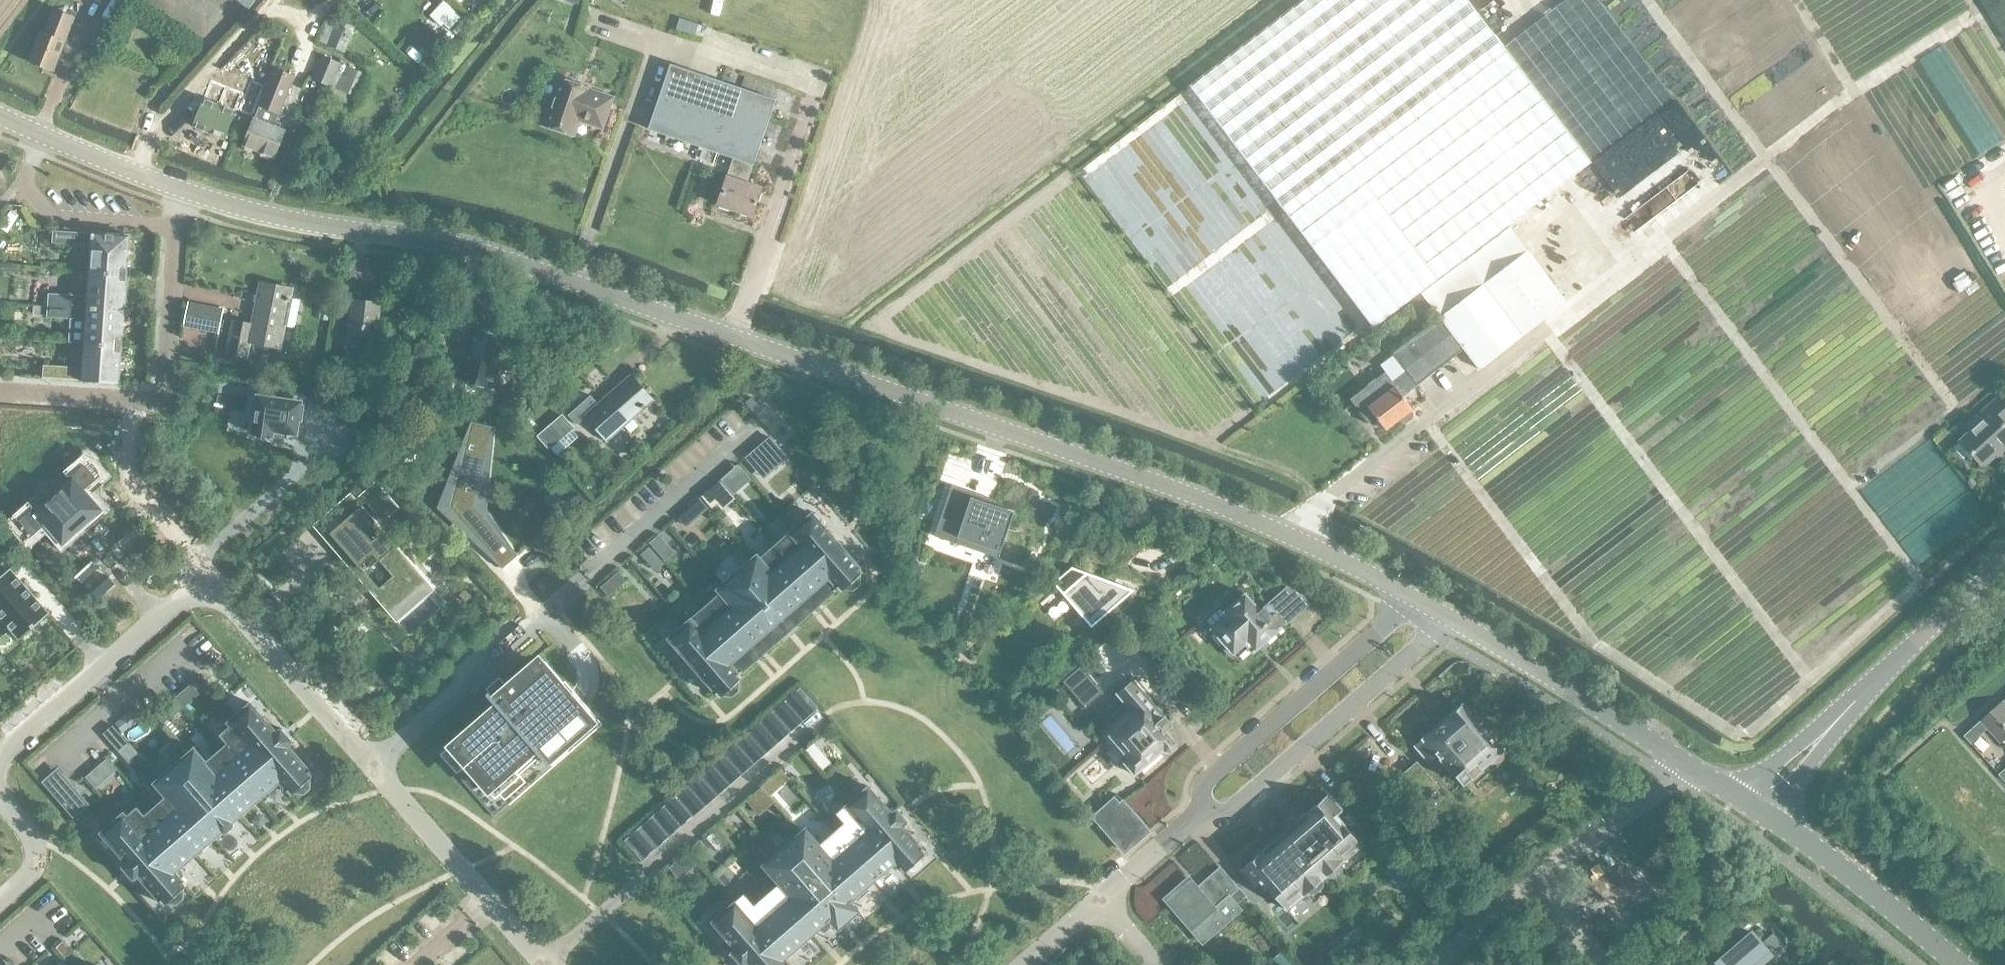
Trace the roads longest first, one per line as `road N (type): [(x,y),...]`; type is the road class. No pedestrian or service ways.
road 1 (tertiary): [(1412,596),(1264,517),(826,363),(466,245),(320,224),(179,187),(0,115)]
road 2 (residential): [(376,765),(220,589),(179,593),(0,748)]
road 3 (track): [(1646,0),(1953,402)]
road 4 (track): [(1426,422),(1593,642),(1735,734)]
road 5 (track): [(1545,330),(1808,678)]
road 6 (track): [(1663,239),(1919,576)]
road 7 (residential): [(545,964),(825,713)]
road 8 (tertiary): [(1751,801),(1447,615)]
road 9 (tertiary): [(1751,801),(2004,559)]
road 10 (residential): [(1203,806),(1230,809),(1447,615)]
road 11 (track): [(1766,159),(1855,90),(1979,12),(2004,54)]
road 12 (residential): [(1412,596),(1200,785),(1203,806)]
road 13 (residential): [(376,765),(584,579)]
road 14 (tertiary): [(1959,964),(1751,801)]
road 15 (residential): [(545,964),(376,765)]
road 16 (residential): [(1599,964),(1530,885),(1436,964)]
road 17 (residential): [(1095,899),(1203,806)]
road 18 (residential): [(0,791),(35,850),(0,891)]

